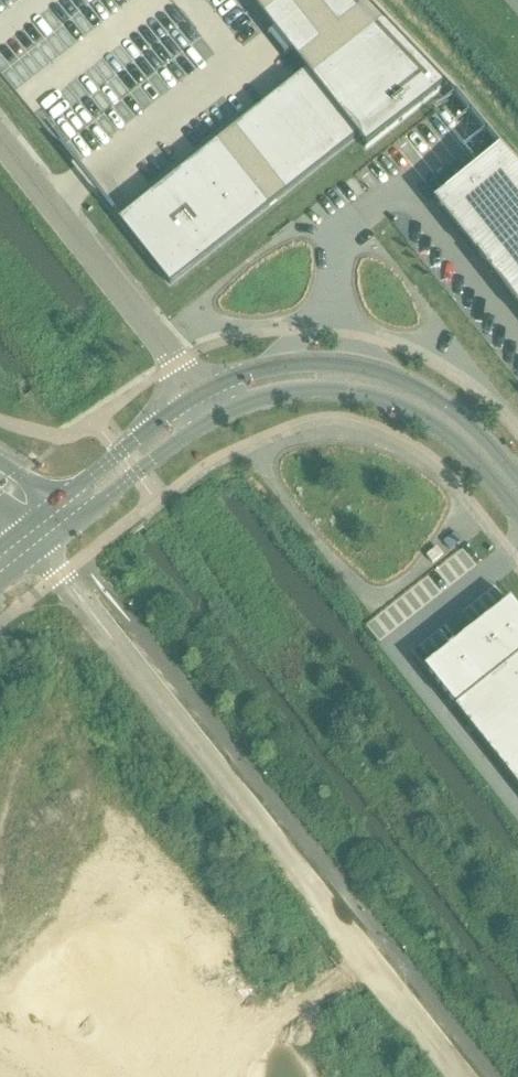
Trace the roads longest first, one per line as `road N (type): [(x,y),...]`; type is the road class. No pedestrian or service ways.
road 1 (unclassified): [(193,390),(0,141)]
road 2 (unclassified): [(193,729),(76,570)]
road 3 (tertiary): [(517,496),(468,437),(395,388),(371,381)]
road 4 (tertiary): [(371,381),(330,365),(289,364),(193,390)]
road 5 (tertiary): [(209,419),(271,394),(371,381)]
road 6 (tertiary): [(99,527),(115,491),(209,419)]
road 7 (tertiary): [(193,390),(64,477)]

